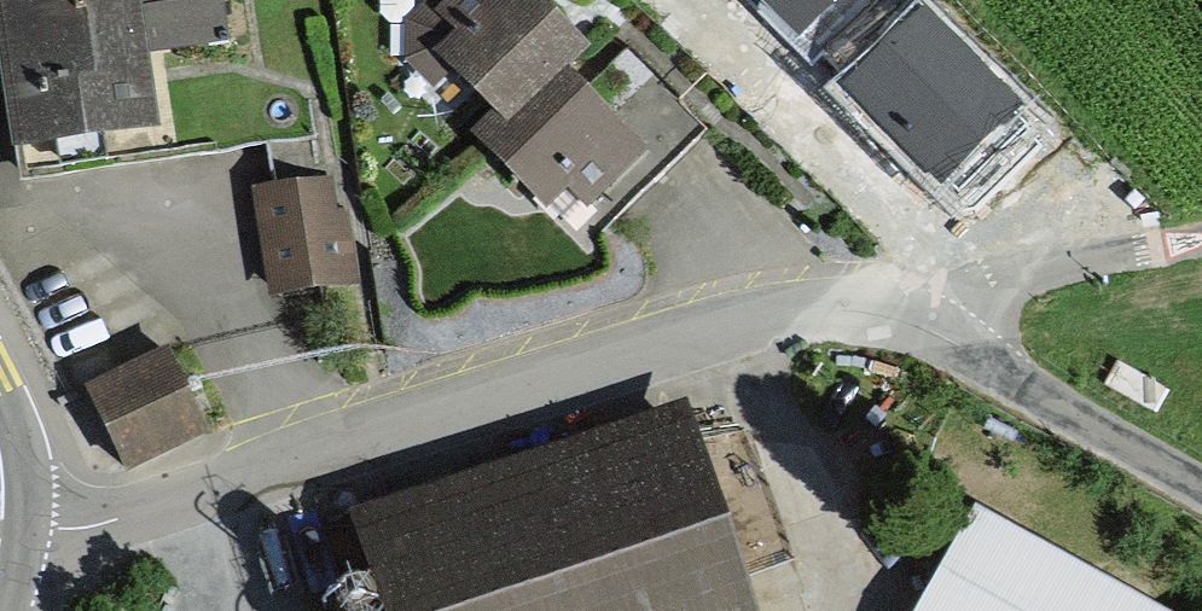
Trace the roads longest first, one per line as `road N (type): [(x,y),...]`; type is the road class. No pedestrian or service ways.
road 1 (residential): [(0,525),(89,525),(727,324),(836,302),(908,318)]
road 2 (residential): [(1201,488),(908,318)]
road 3 (residential): [(908,318),(1001,280),(1201,240)]

